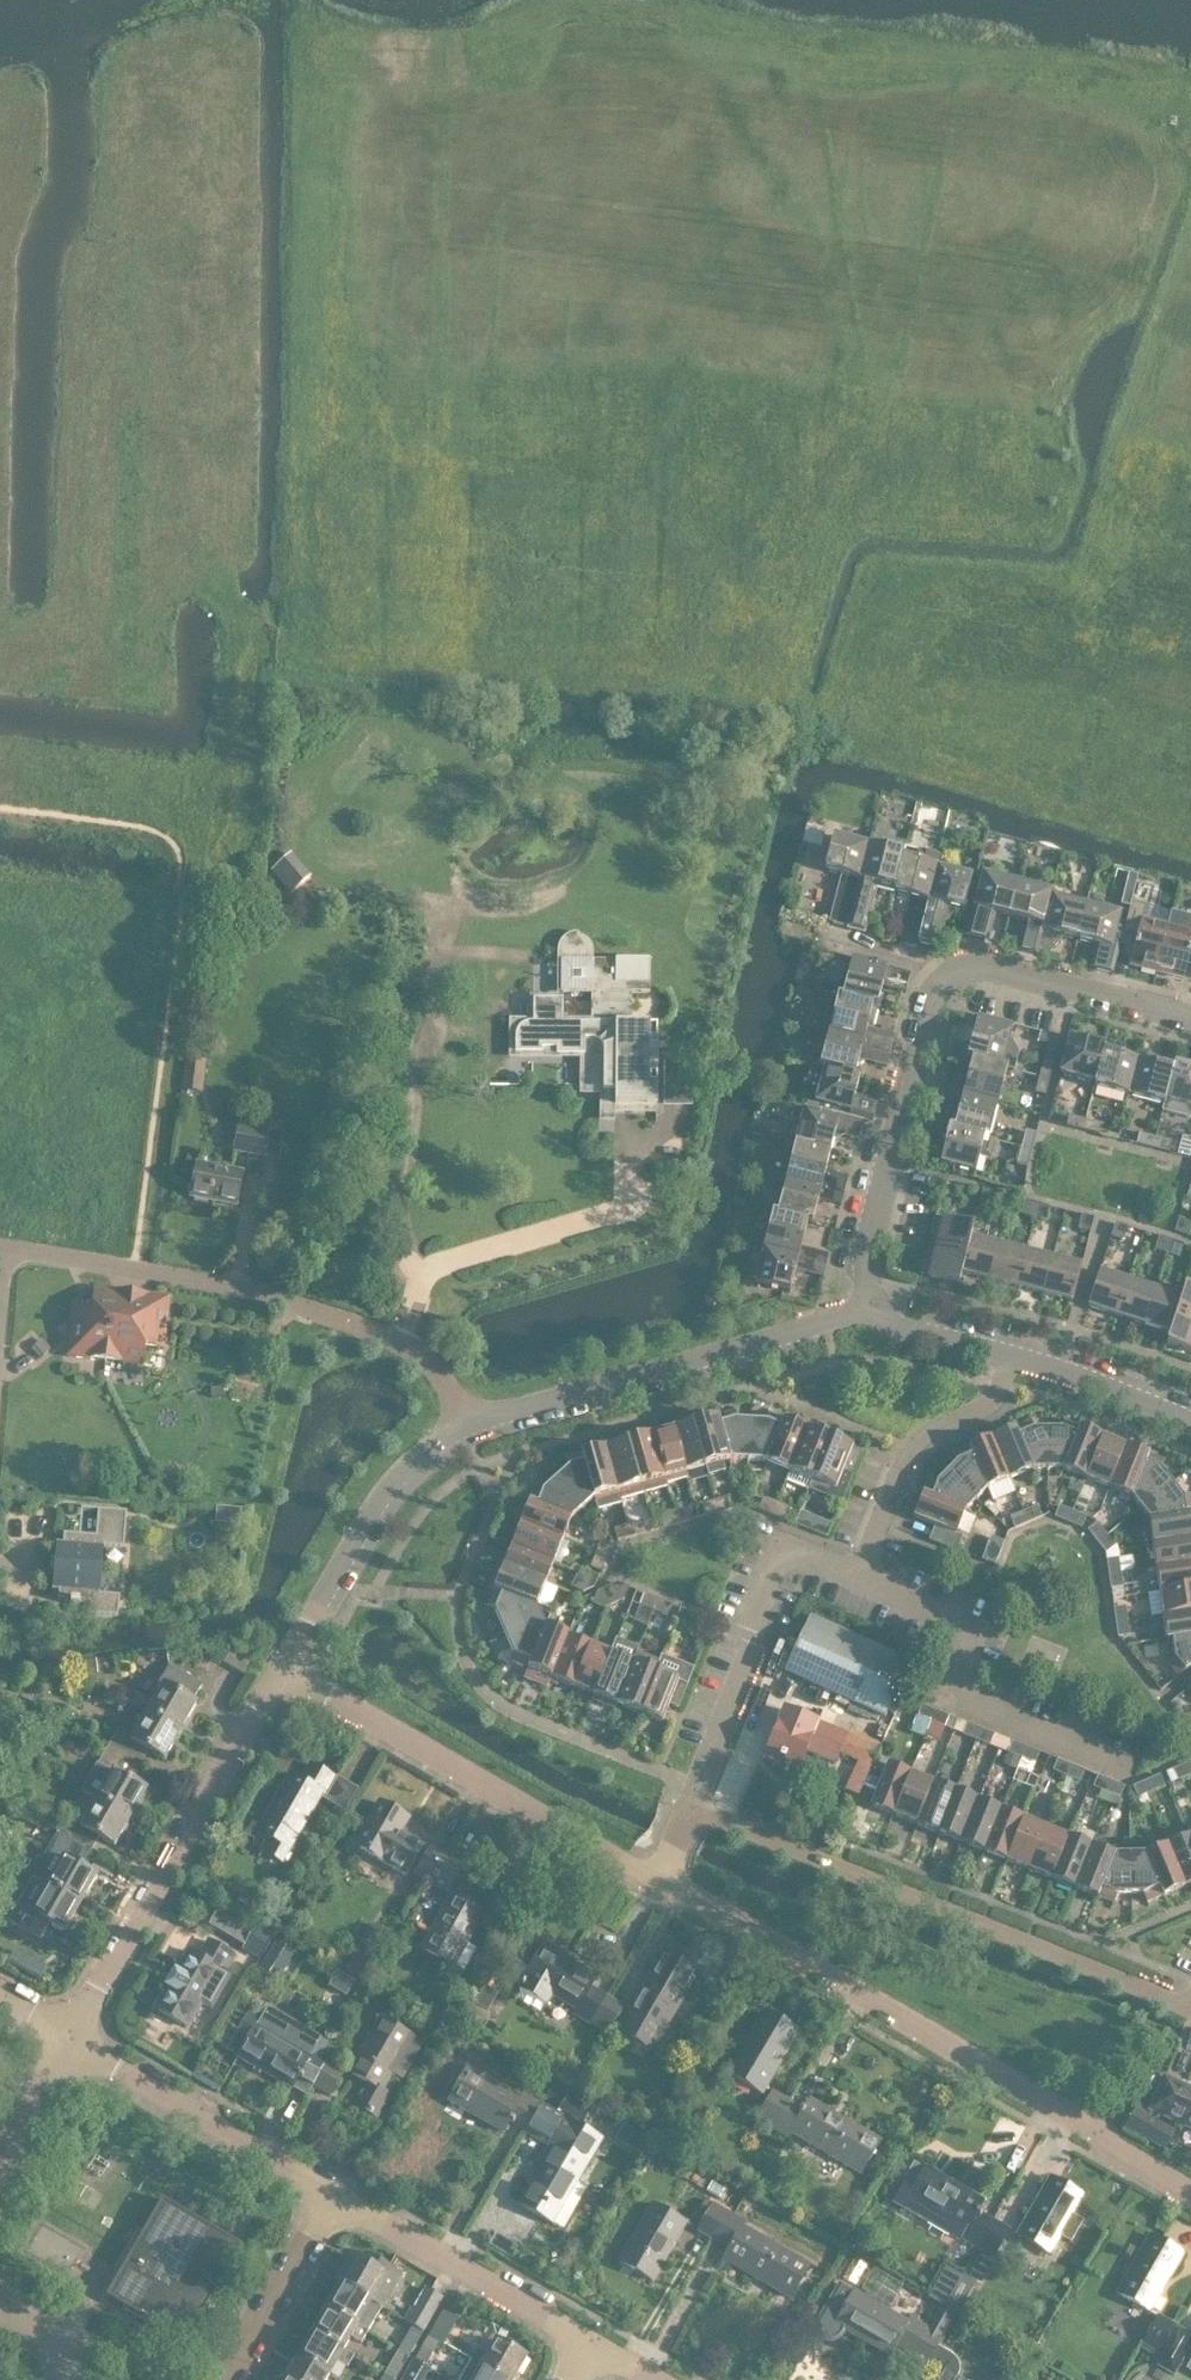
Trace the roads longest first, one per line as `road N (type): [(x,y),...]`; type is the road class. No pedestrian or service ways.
road 1 (residential): [(1190,2187),(654,1877)]
road 2 (residential): [(860,1312),(937,999),(975,971),(1190,1021)]
road 3 (residential): [(689,1803),(1190,2016)]
road 4 (residential): [(459,1433),(453,1402),(431,1365),(397,1337),(230,1291),(4,1246)]
road 5 (residential): [(654,1877),(280,1672)]
road 6 (residential): [(459,1433),(860,1312)]
road 7 (residential): [(80,2032),(280,1672)]
road 8 (residential): [(80,2032),(345,2189)]
road 9 (residential): [(280,1672),(364,1531),(408,1475),(459,1433)]
road 10 (residential): [(345,2189),(597,2338)]
road 11 (residential): [(1023,1366),(900,1451),(858,1580)]
road 12 (residential): [(229,2379),(345,2189)]
road 13 (residential): [(1190,1421),(1023,1366)]
road 14 (residential): [(1023,1366),(860,1312)]
road 15 (residential): [(0,2170),(80,2032)]

